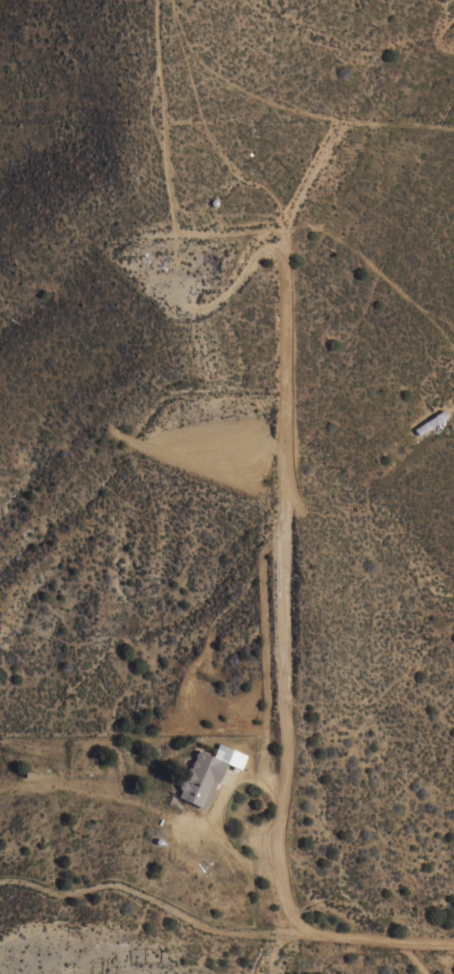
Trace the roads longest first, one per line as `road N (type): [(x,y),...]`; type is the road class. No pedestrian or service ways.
road 1 (track): [(453,943),(213,931),(116,883),(66,894),(0,880)]
road 2 (track): [(302,936),(274,873),(213,829),(234,780),(256,778),(282,803),(274,873)]

